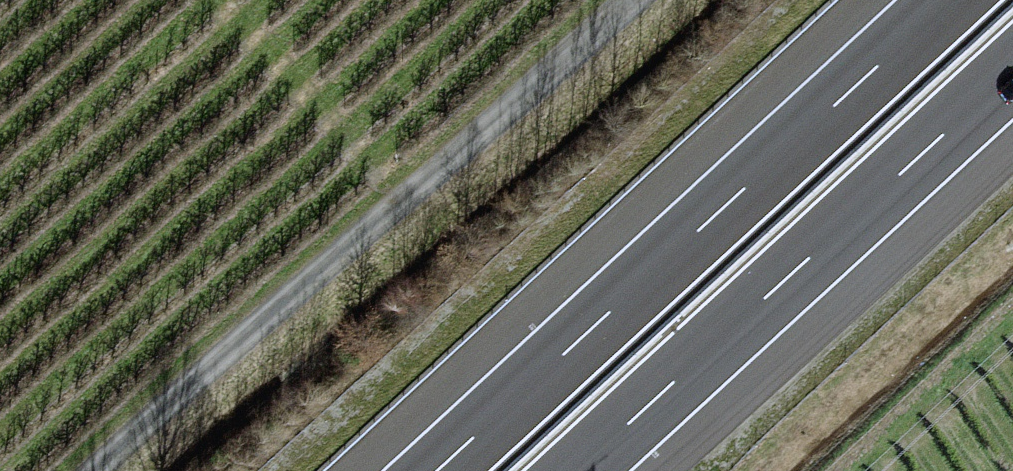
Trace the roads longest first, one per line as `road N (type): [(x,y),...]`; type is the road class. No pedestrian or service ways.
road 1 (track): [(630,0),(108,470)]
road 2 (motorway): [(949,0),(436,470)]
road 3 (motorway): [(578,470),(1012,71)]

